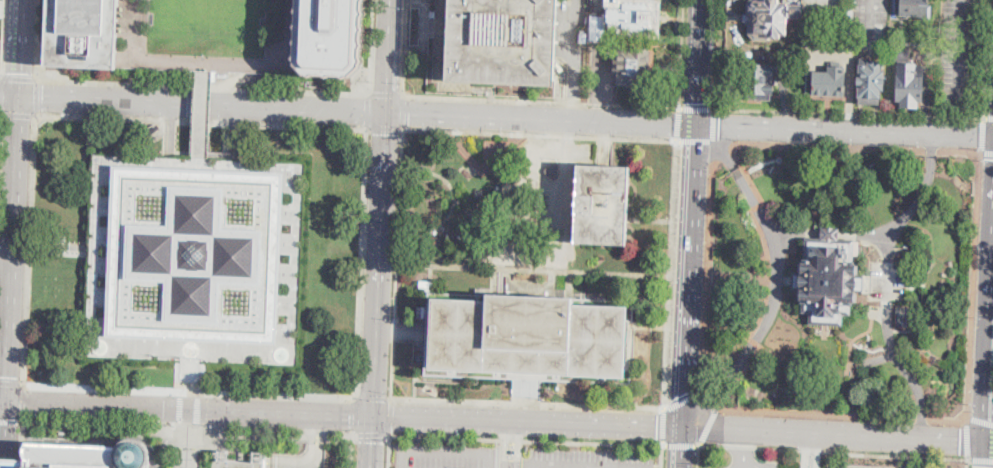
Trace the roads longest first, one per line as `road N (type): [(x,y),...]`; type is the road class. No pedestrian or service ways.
road 1 (secondary): [(698,127),(386,114)]
road 2 (secondary): [(375,419),(683,429)]
road 3 (secondary): [(375,419),(386,114)]
road 4 (secondary): [(18,99),(9,402)]
road 5 (secondary): [(683,429),(985,444)]
road 6 (secondary): [(698,127),(683,429)]
road 7 (secondary): [(992,136),(698,127)]
road 8 (secondary): [(180,410),(375,419)]
road 9 (secondary): [(386,114),(194,106)]
road 10 (secondary): [(985,444),(992,253)]
road 11 (secondary): [(194,106),(18,99)]
road 12 (secondary): [(9,402),(180,410)]
road 13 (secondary): [(704,0),(698,127)]

